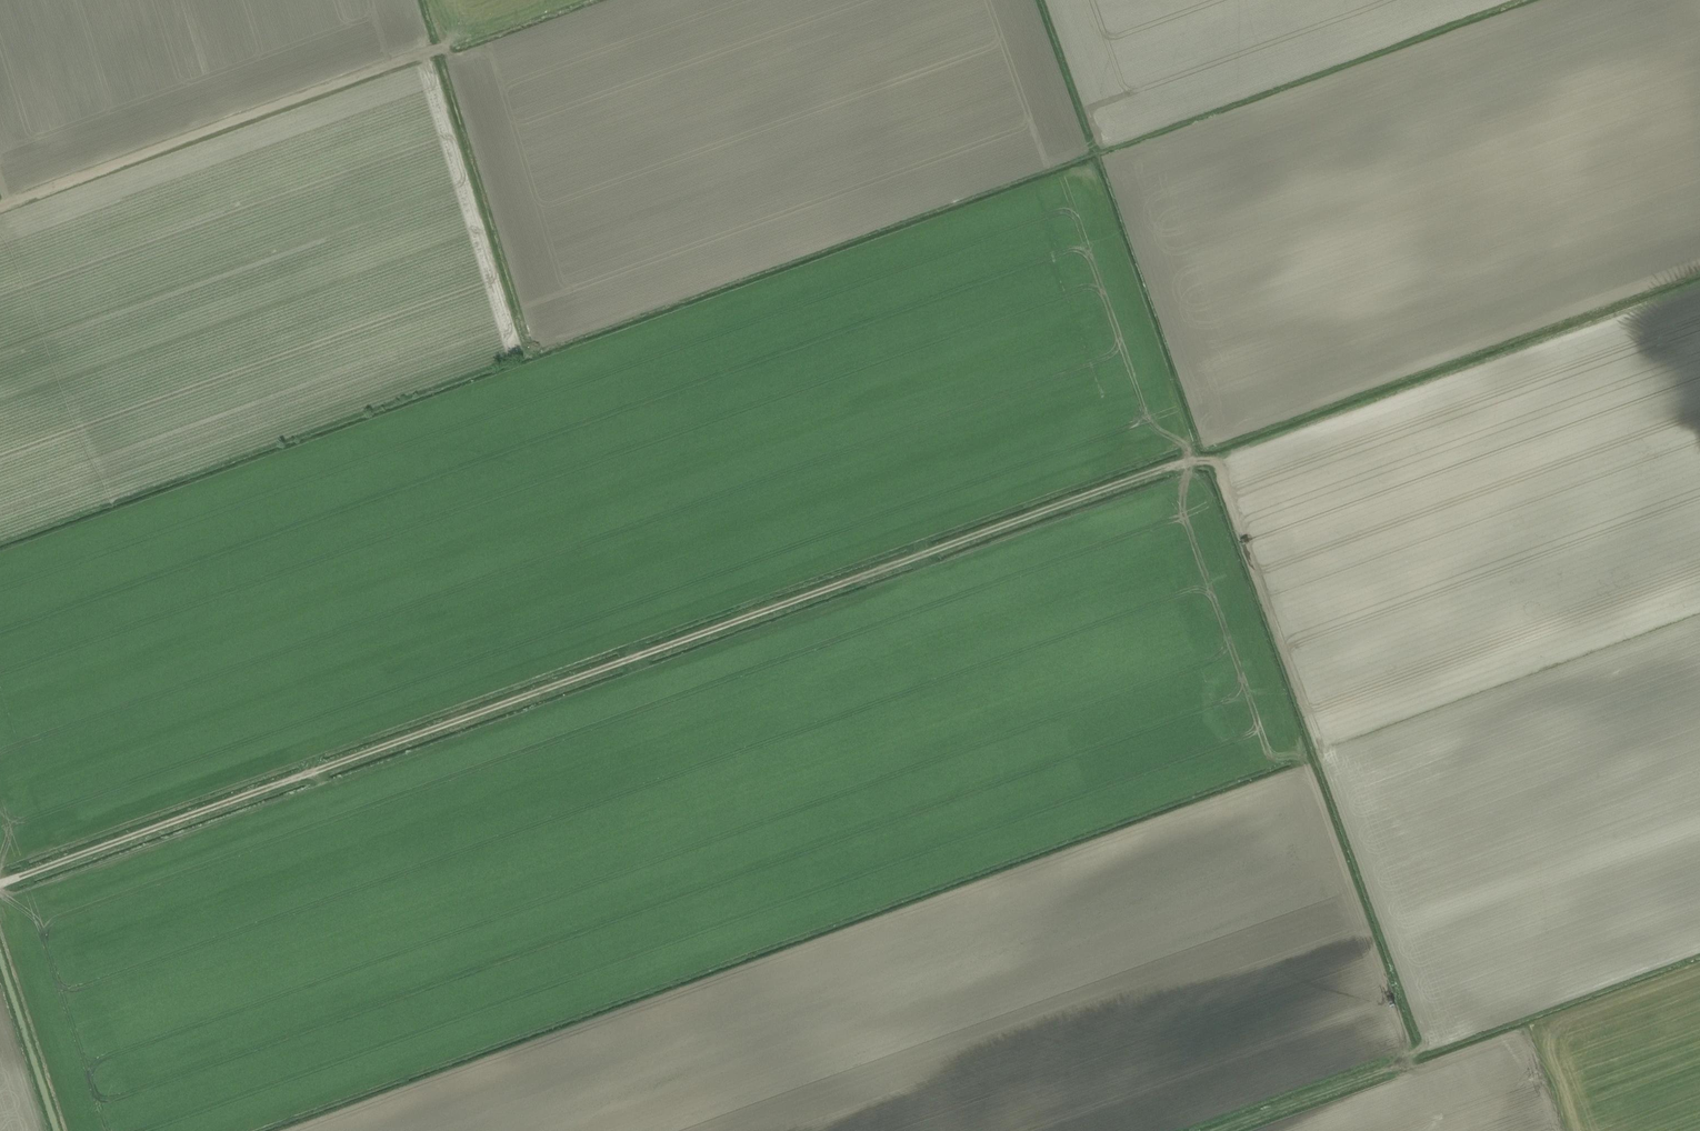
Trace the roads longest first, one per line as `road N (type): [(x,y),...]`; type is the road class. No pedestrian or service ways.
road 1 (track): [(1201,465),(1181,466),(0,885)]
road 2 (track): [(415,58),(0,207)]

